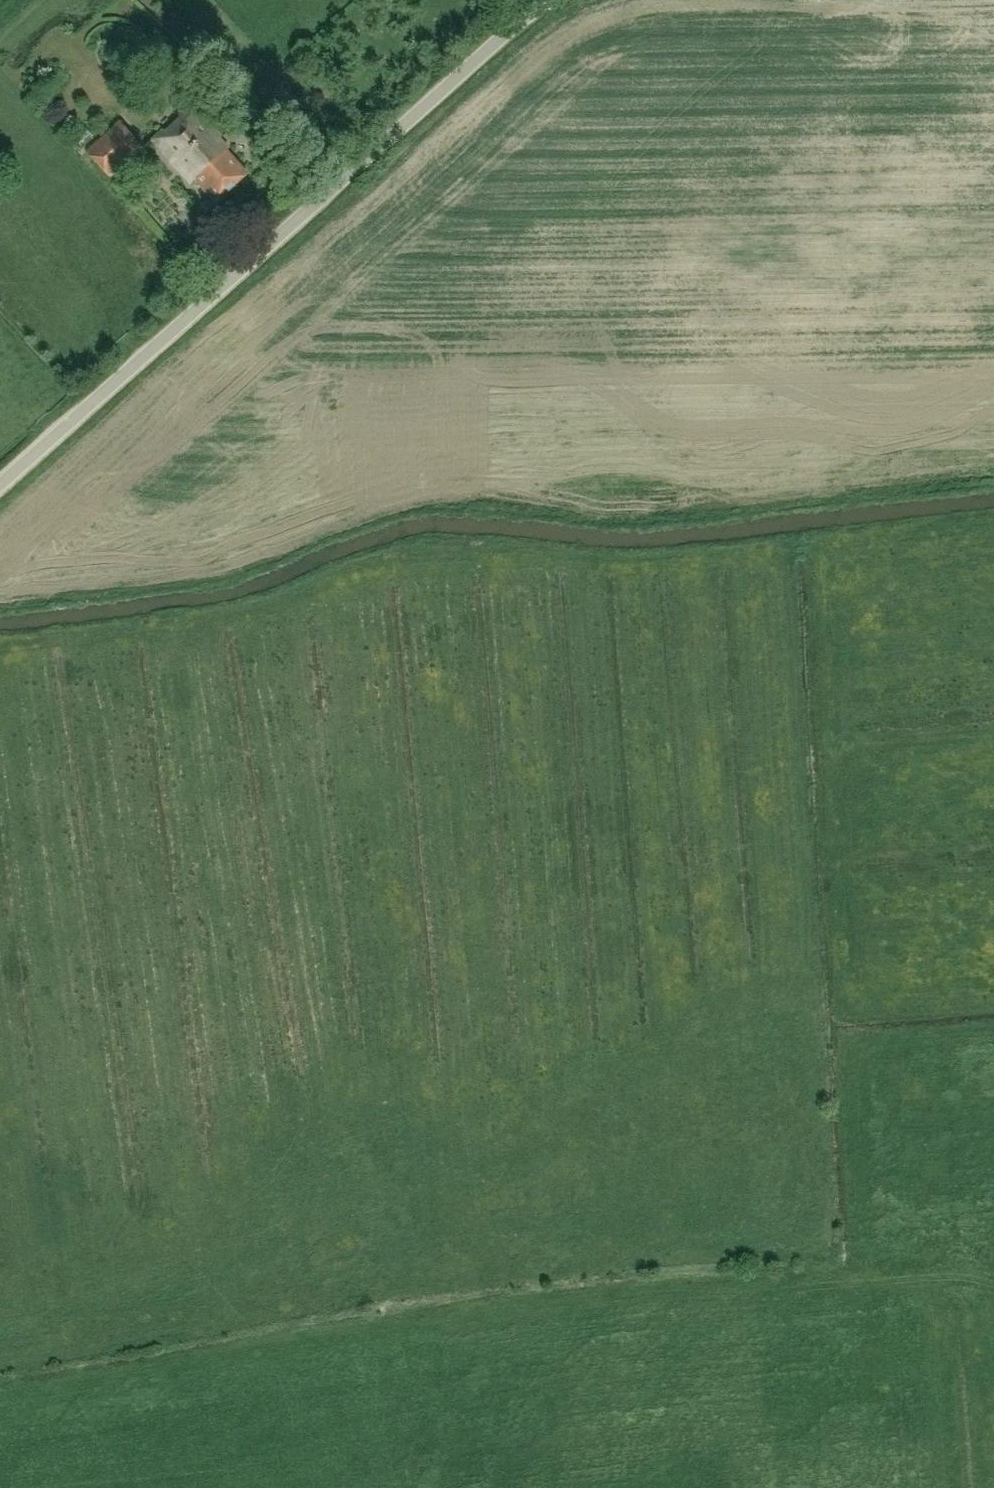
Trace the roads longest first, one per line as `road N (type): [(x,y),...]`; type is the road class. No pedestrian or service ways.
road 1 (unclassified): [(0,485),(502,35),(551,0)]

